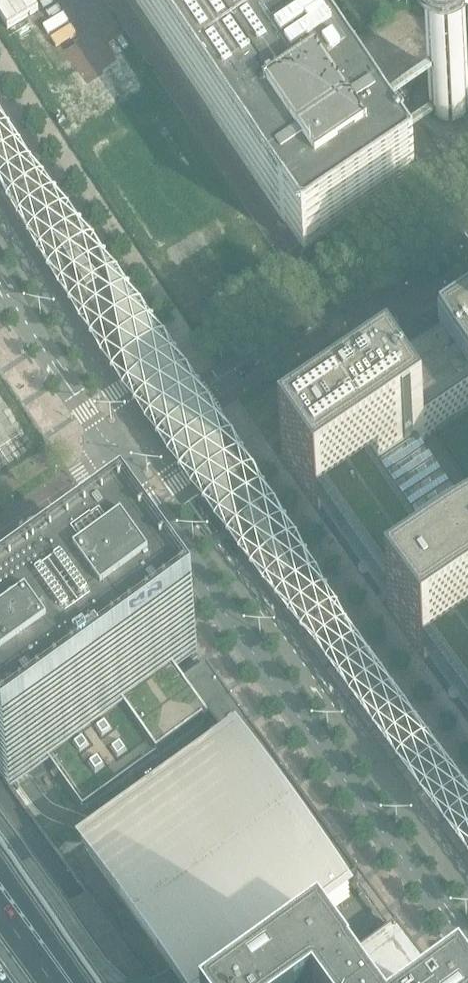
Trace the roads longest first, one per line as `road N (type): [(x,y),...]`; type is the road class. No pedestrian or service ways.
road 1 (tertiary): [(120,459),(467,935)]
road 2 (tertiary): [(467,873),(150,437)]
road 3 (residential): [(467,225),(150,437)]
road 4 (tertiary): [(150,437),(0,213)]
road 5 (tertiary): [(0,281),(120,459)]
road 6 (residential): [(0,538),(120,459)]
road 7 (primary): [(77,982),(0,864)]

